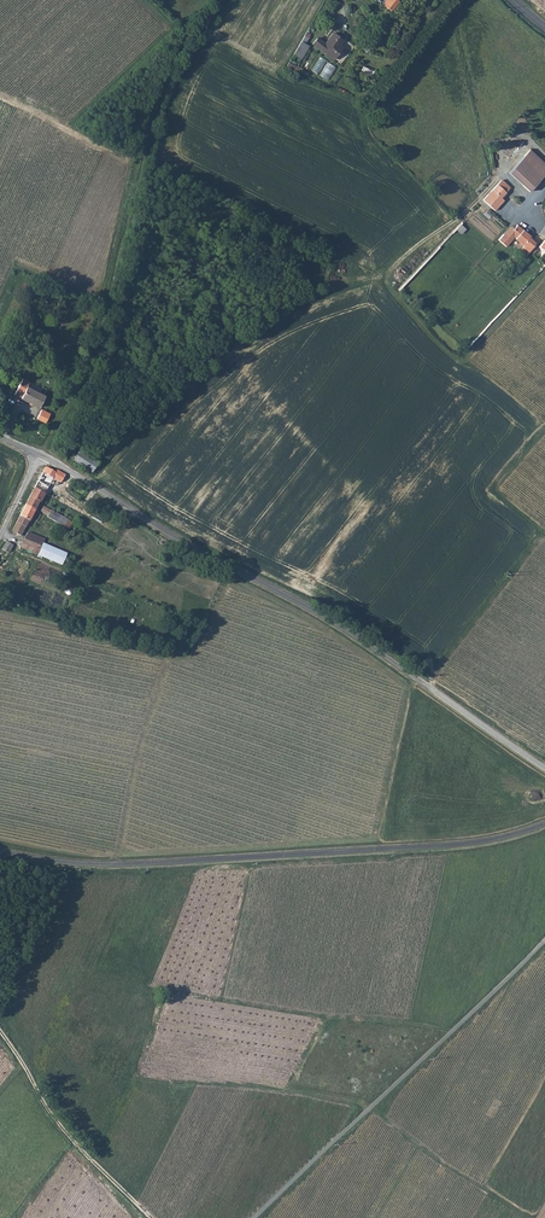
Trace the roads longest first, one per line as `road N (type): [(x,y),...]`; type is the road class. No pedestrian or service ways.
road 1 (unclassified): [(544,767),(318,612),(0,437)]
road 2 (unclassified): [(0,849),(127,865),(457,844),(544,824)]
road 3 (track): [(255,1217),(544,939)]
road 4 (track): [(0,1032),(51,1115),(147,1217)]
road 5 (track): [(478,201),(387,278),(346,282)]
road 6 (track): [(544,531),(495,490),(544,432)]

